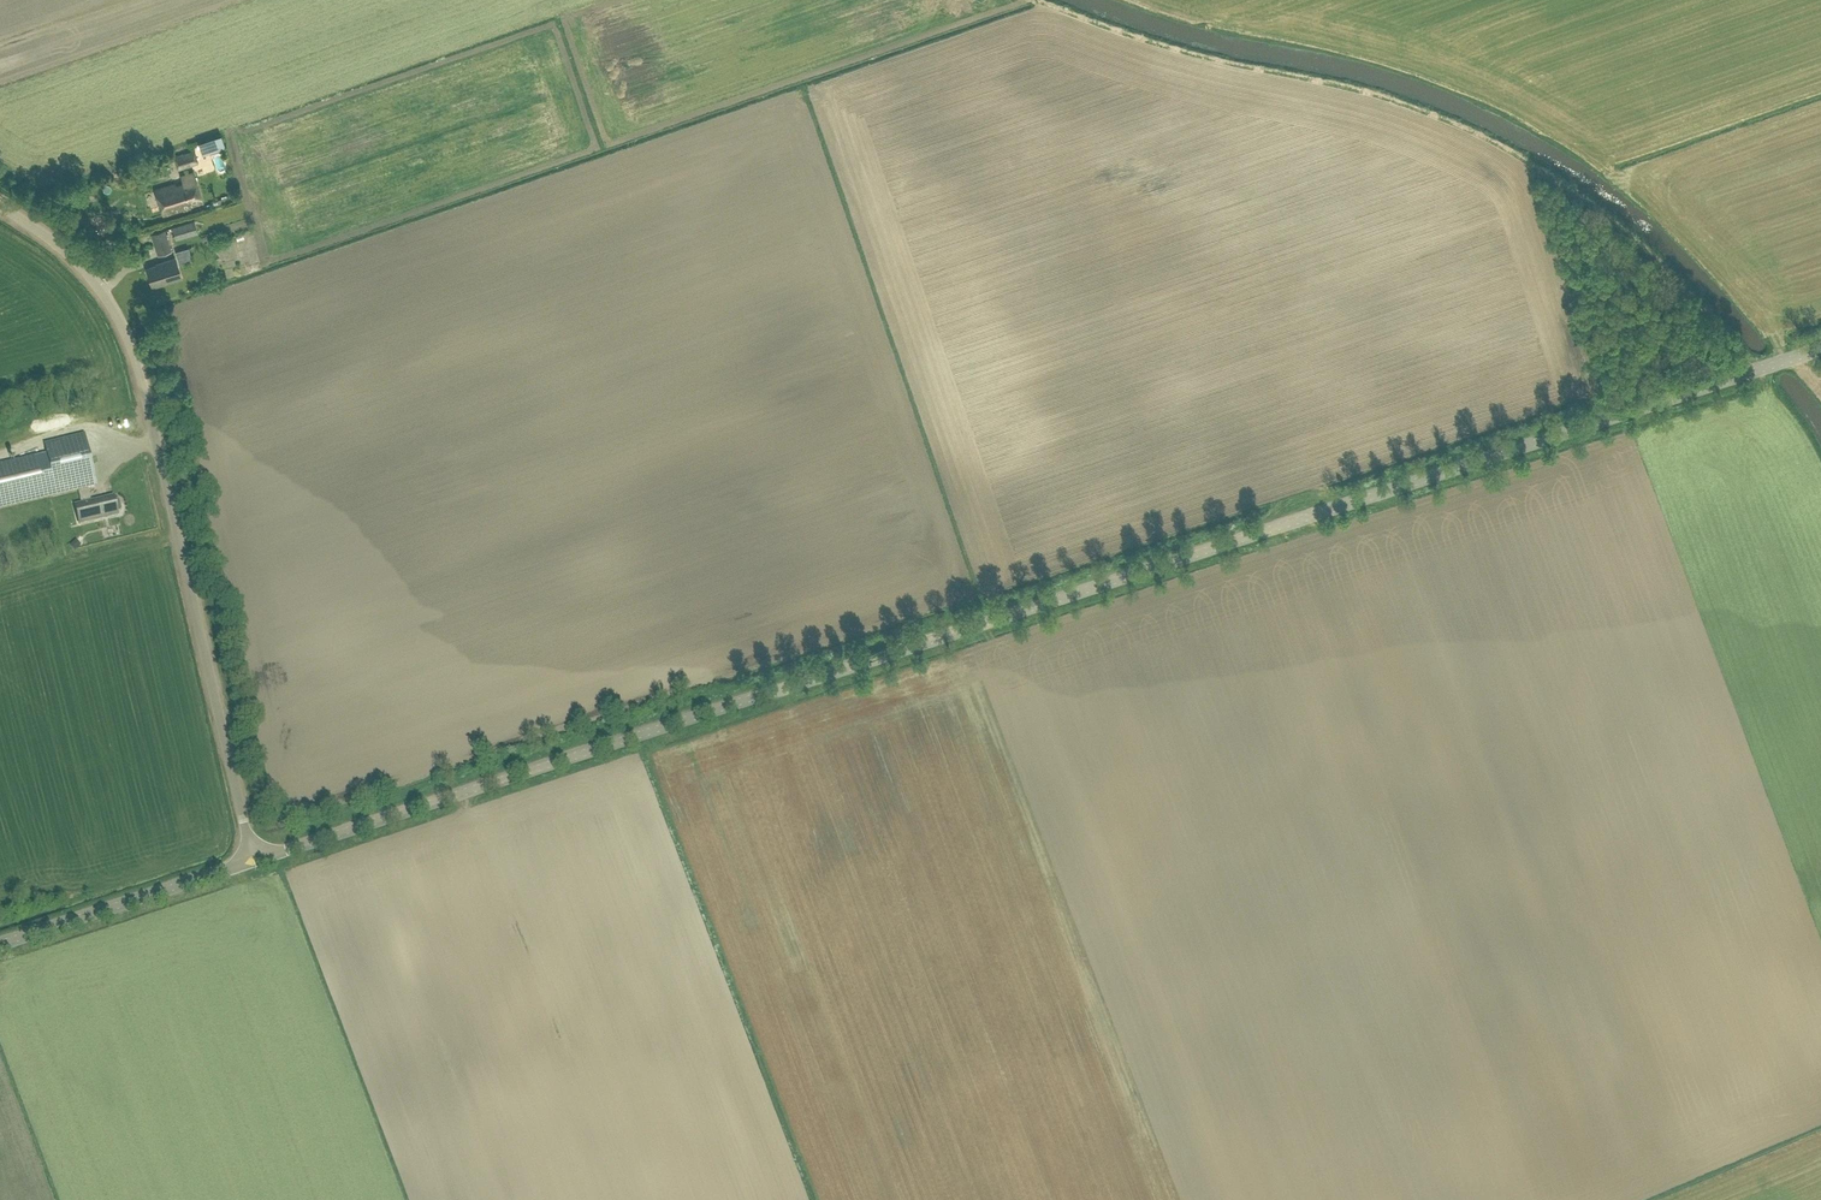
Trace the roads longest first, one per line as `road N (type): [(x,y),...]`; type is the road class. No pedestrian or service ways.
road 1 (tertiary): [(253,862),(1820,347)]
road 2 (tertiary): [(253,862),(130,336),(86,270),(0,200)]
road 3 (tertiary): [(0,944),(253,862)]

